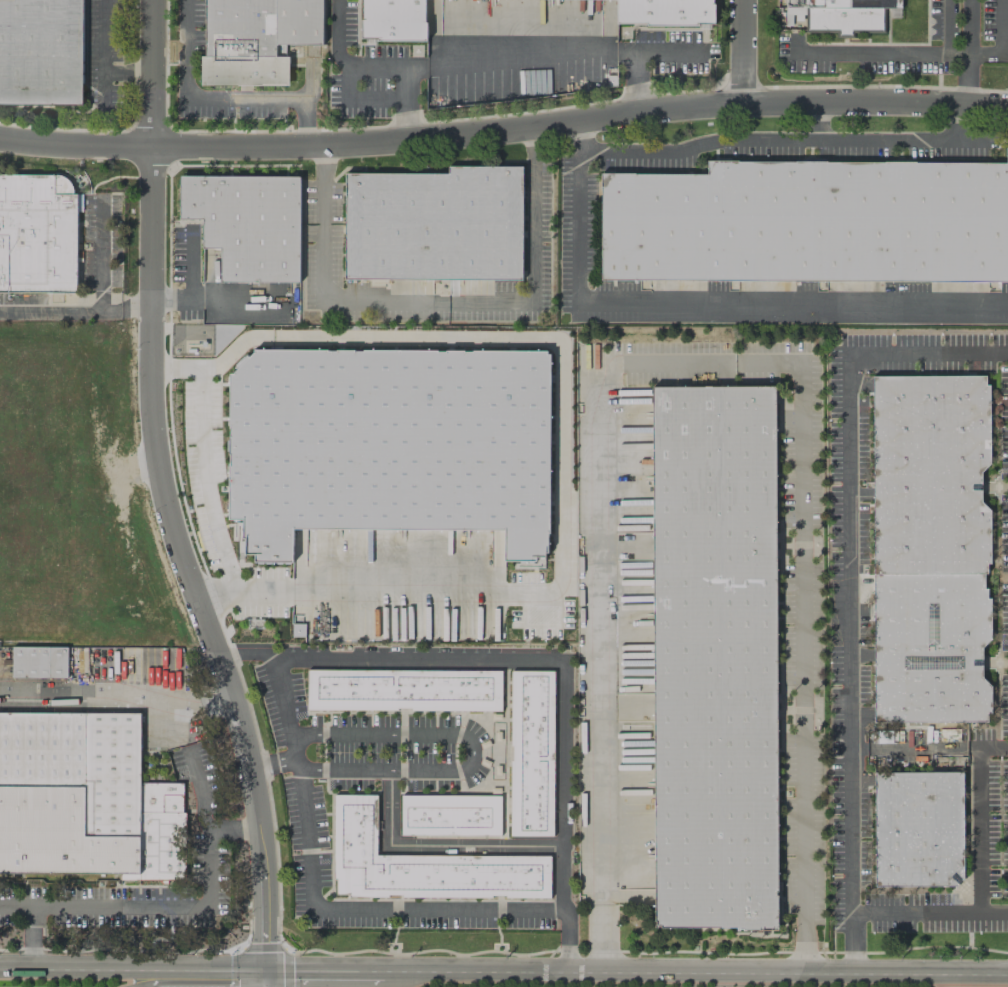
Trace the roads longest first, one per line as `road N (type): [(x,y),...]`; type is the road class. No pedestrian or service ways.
road 1 (residential): [(1007,108),(746,104),(344,144),(0,137)]
road 2 (secondary): [(1007,975),(0,970)]
road 3 (residential): [(153,309),(153,448),(166,513),(220,650)]
road 4 (residential): [(266,986),(262,800),(220,650)]
road 5 (residential): [(155,0),(153,309)]

